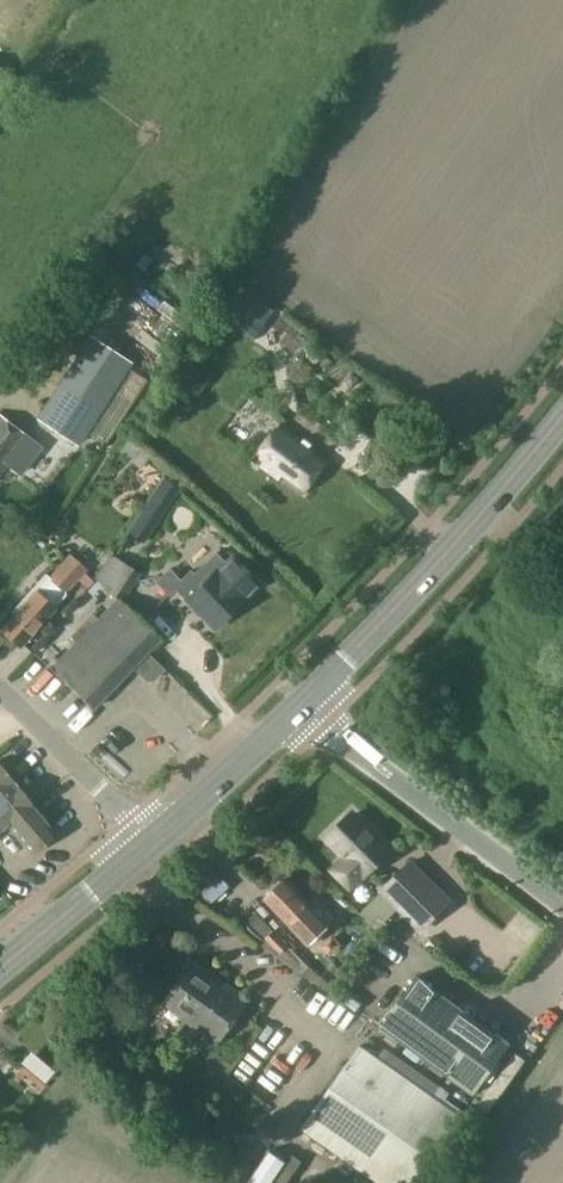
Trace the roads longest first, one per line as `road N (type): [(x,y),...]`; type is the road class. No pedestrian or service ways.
road 1 (secondary): [(301,712),(562,422)]
road 2 (unclassified): [(562,906),(301,712)]
road 3 (unclassified): [(147,846),(130,819),(0,693)]
road 4 (secondary): [(147,846),(301,712)]
road 5 (secondary): [(0,972),(147,846)]

